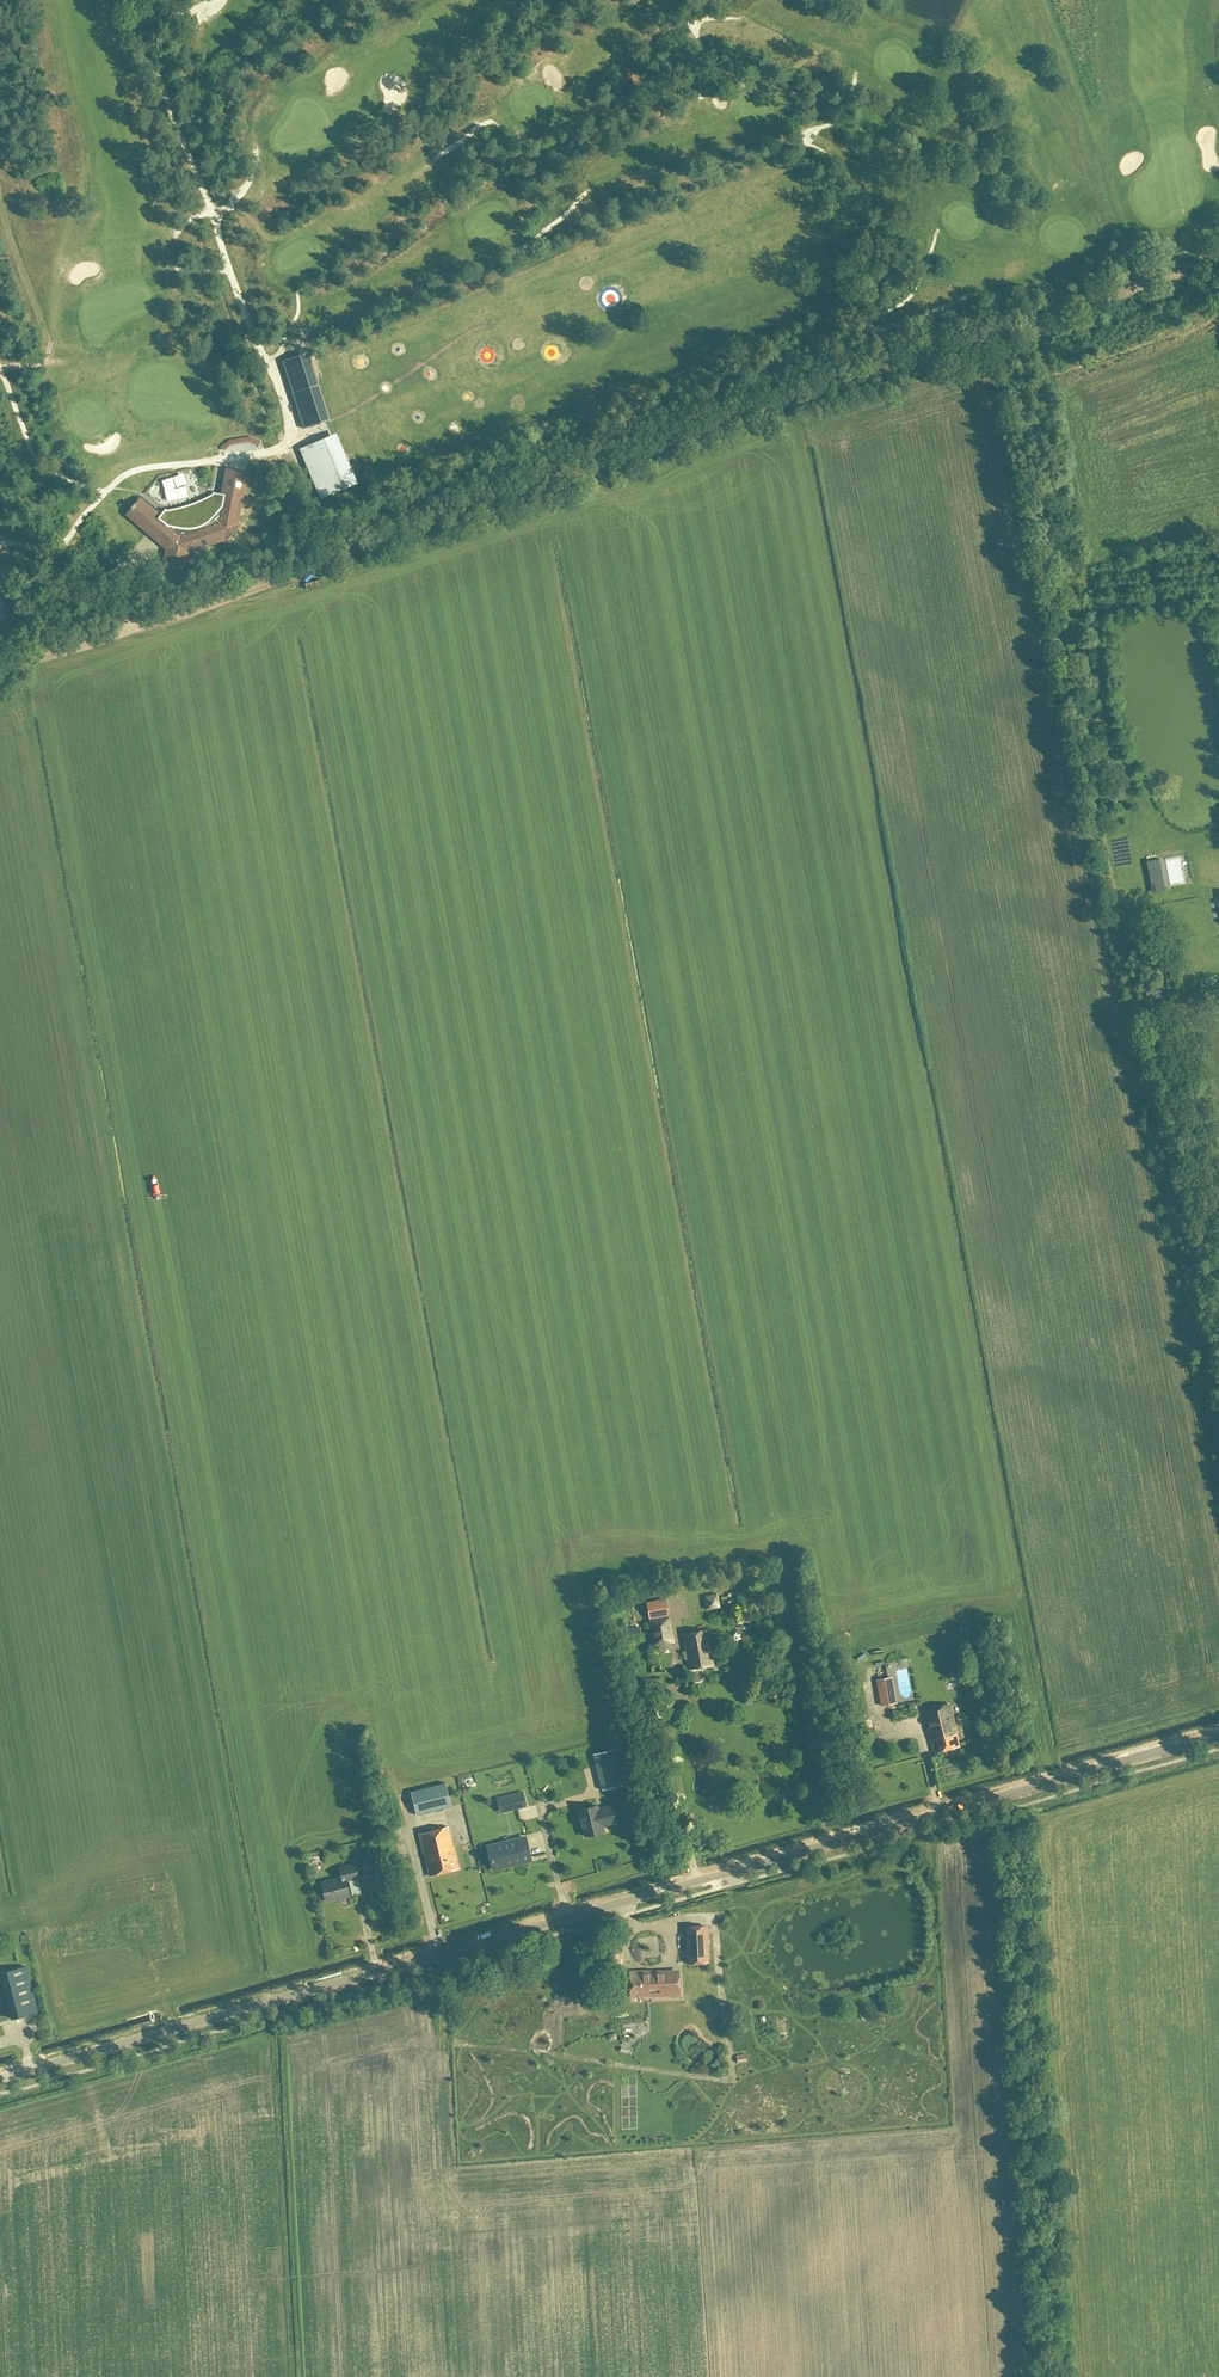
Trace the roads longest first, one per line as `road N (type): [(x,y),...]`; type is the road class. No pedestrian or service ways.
road 1 (unclassified): [(0,2078),(1218,1732)]
road 2 (track): [(1218,258),(157,622)]
road 3 (unclassified): [(0,670),(157,622)]

